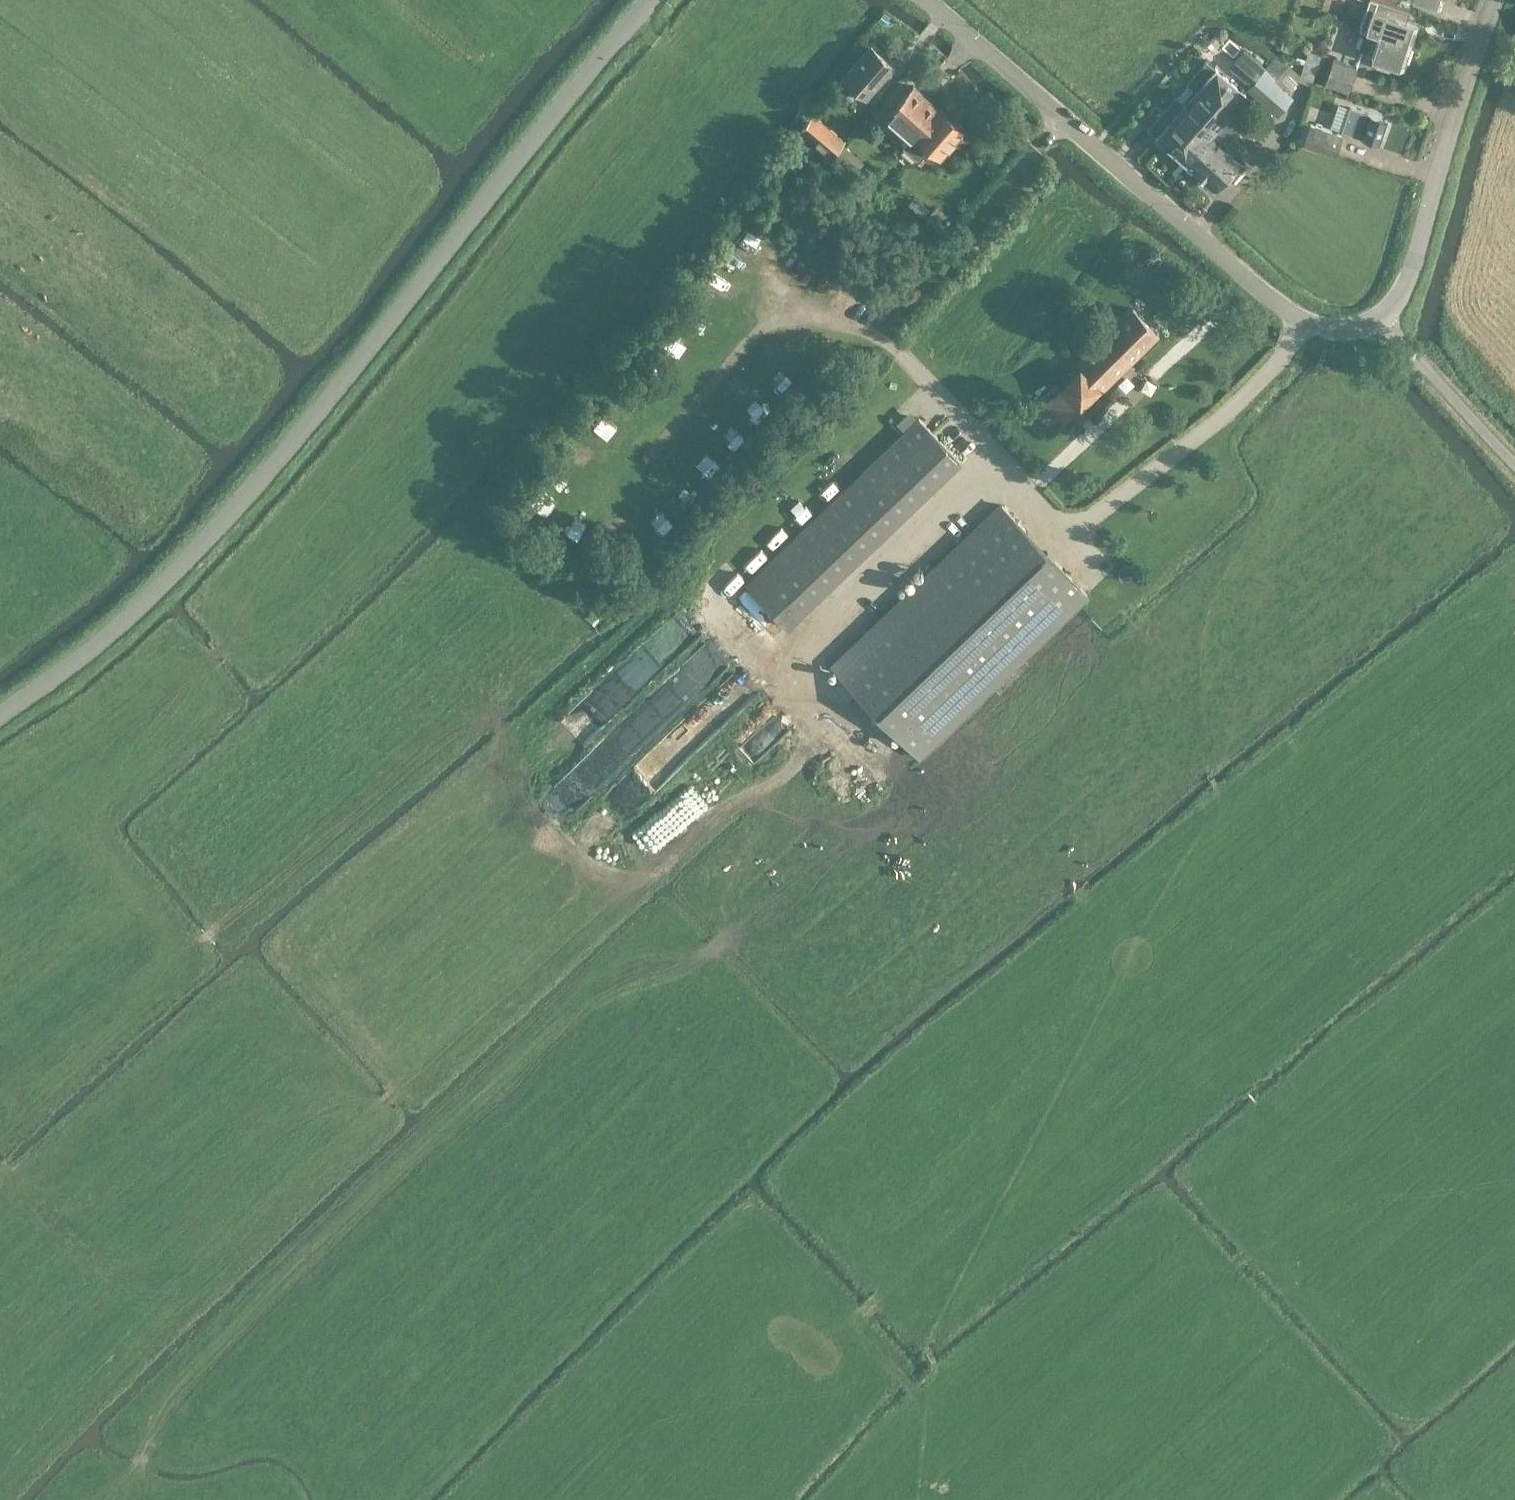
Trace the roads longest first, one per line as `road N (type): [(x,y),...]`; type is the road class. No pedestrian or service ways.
road 1 (unclassified): [(0,715),(110,634),(239,505),(651,0)]
road 2 (unclassified): [(923,0),(1286,311),(1331,330),(1369,325),(1397,299),(1499,0)]

